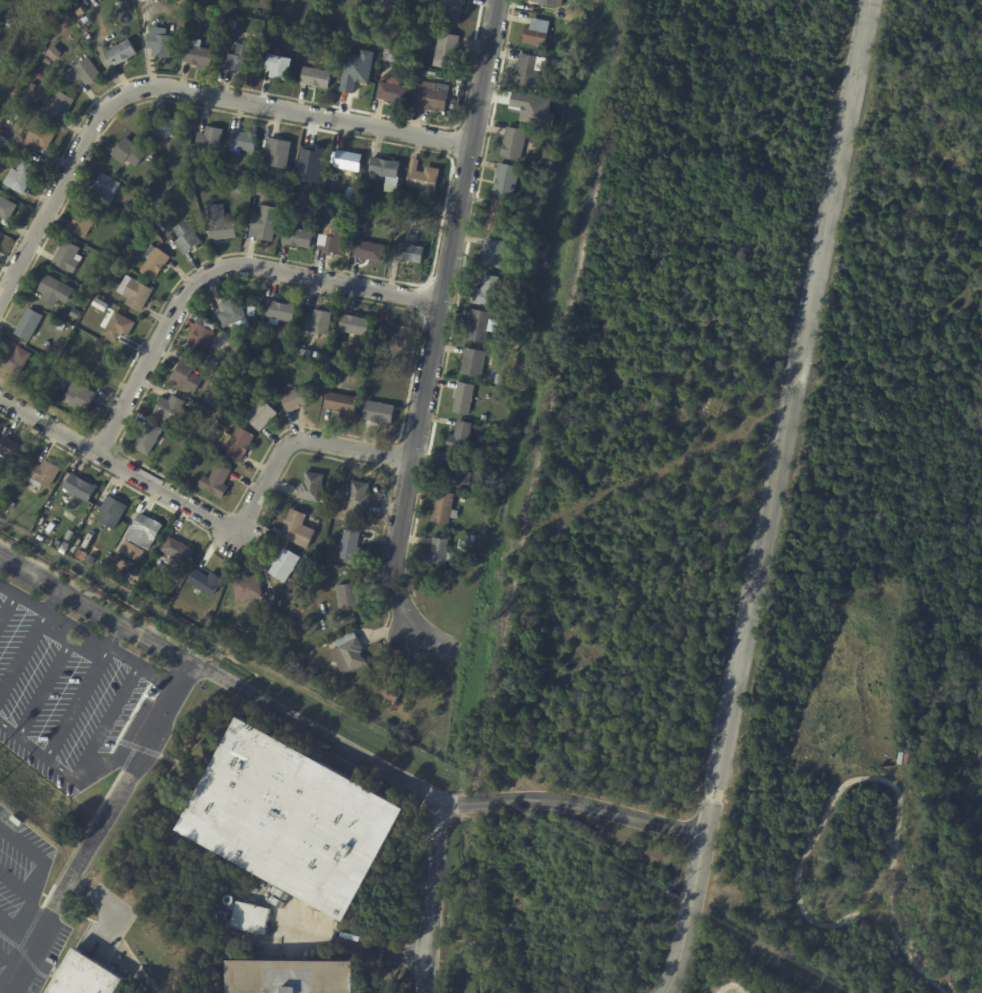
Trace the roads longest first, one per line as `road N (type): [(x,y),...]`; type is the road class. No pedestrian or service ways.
road 1 (residential): [(864,0),(680,957),(658,992)]
road 2 (residential): [(0,547),(194,668),(442,798),(581,801),(704,833)]
road 3 (residential): [(446,642),(410,628),(396,560),(496,0)]
road 4 (residential): [(0,296),(99,117),(146,87),(470,142)]
road 5 (residential): [(0,396),(234,532),(280,454),(298,440),(411,459)]
road 6 (residential): [(94,451),(190,286),(217,268),(255,267),(441,301)]

